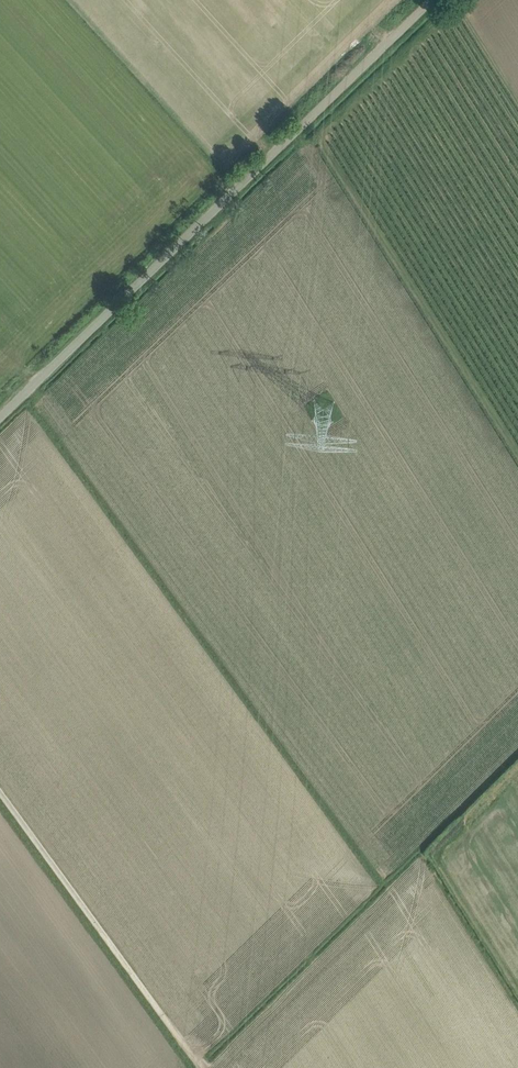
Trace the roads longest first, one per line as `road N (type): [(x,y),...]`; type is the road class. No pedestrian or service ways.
road 1 (unclassified): [(0,419),(433,0)]
road 2 (track): [(199,1067),(0,789)]

